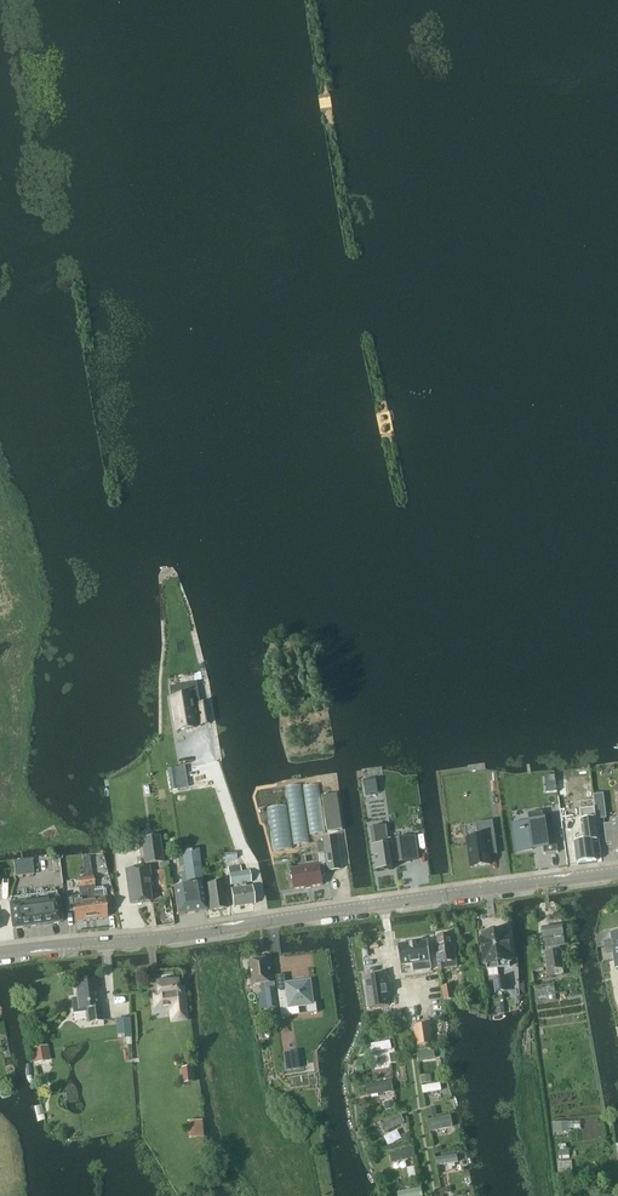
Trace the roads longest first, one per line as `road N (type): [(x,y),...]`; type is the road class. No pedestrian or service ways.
road 1 (secondary): [(0,952),(159,937),(617,871)]

